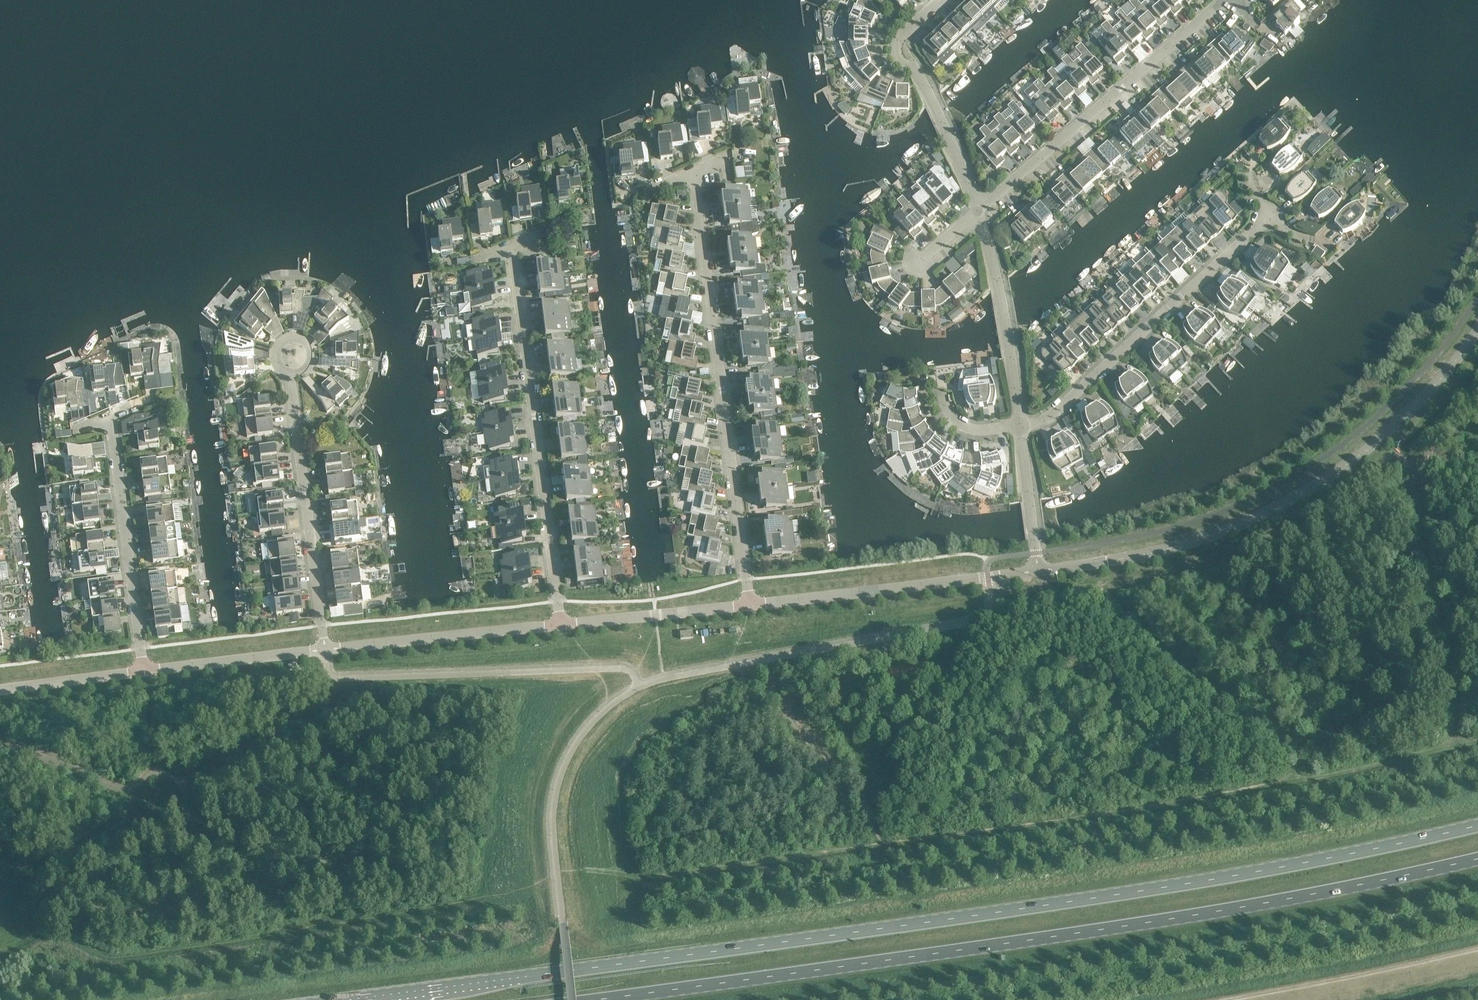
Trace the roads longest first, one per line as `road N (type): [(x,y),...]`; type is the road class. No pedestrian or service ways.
road 1 (trunk): [(1477,824),(998,914),(362,999)]
road 2 (trunk): [(578,999),(1097,929),(1477,857)]
road 3 (unclassified): [(1038,571),(1157,551),(1278,508),(1363,454),(1477,328)]
road 4 (residential): [(746,605),(694,175)]
road 5 (residential): [(558,625),(512,248)]
road 6 (residential): [(1267,218),(1068,401),(1019,424)]
road 7 (residential): [(978,209),(1217,0)]
road 8 (residential): [(746,605),(1038,571)]
road 9 (residential): [(286,370),(322,650)]
road 10 (residential): [(110,415),(141,673)]
road 11 (residential): [(978,209),(934,104),(897,55),(900,41),(941,0)]
road 12 (residential): [(322,650),(558,625)]
road 13 (residential): [(1019,424),(978,209)]
road 14 (residential): [(558,625),(746,605)]
road 15 (residential): [(141,673),(322,650)]
road 16 (residential): [(1038,571),(1019,424)]
road 17 (residential): [(0,691),(141,673)]

